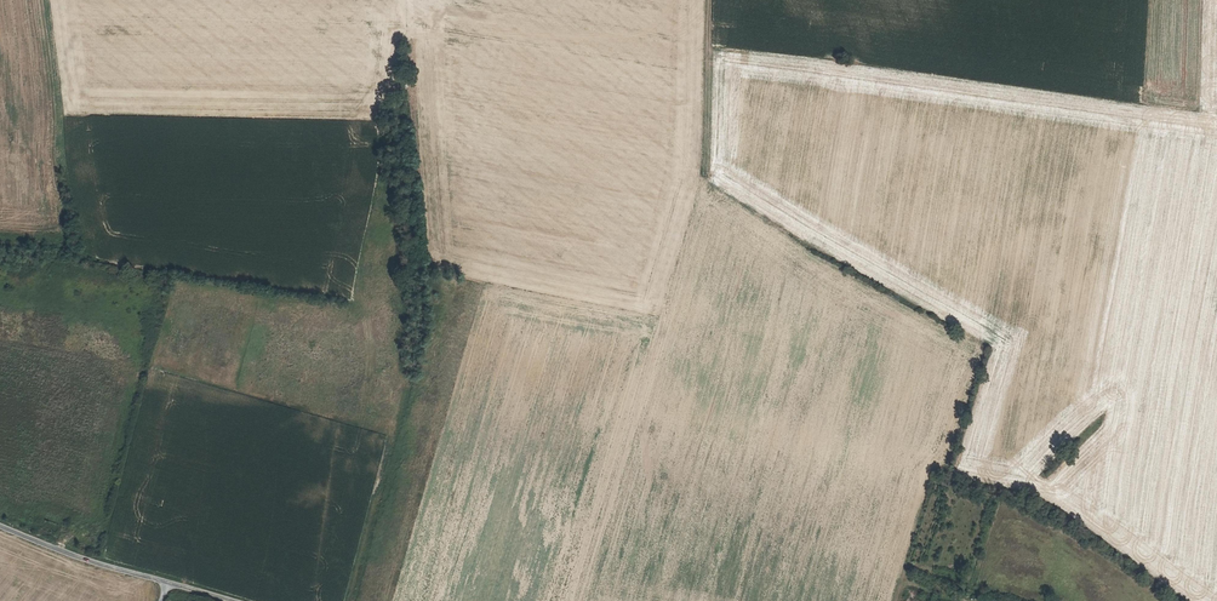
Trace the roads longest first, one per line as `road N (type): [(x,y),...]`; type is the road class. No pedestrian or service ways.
road 1 (unclassified): [(0,530),(222,600)]
road 2 (track): [(710,0),(702,177)]

